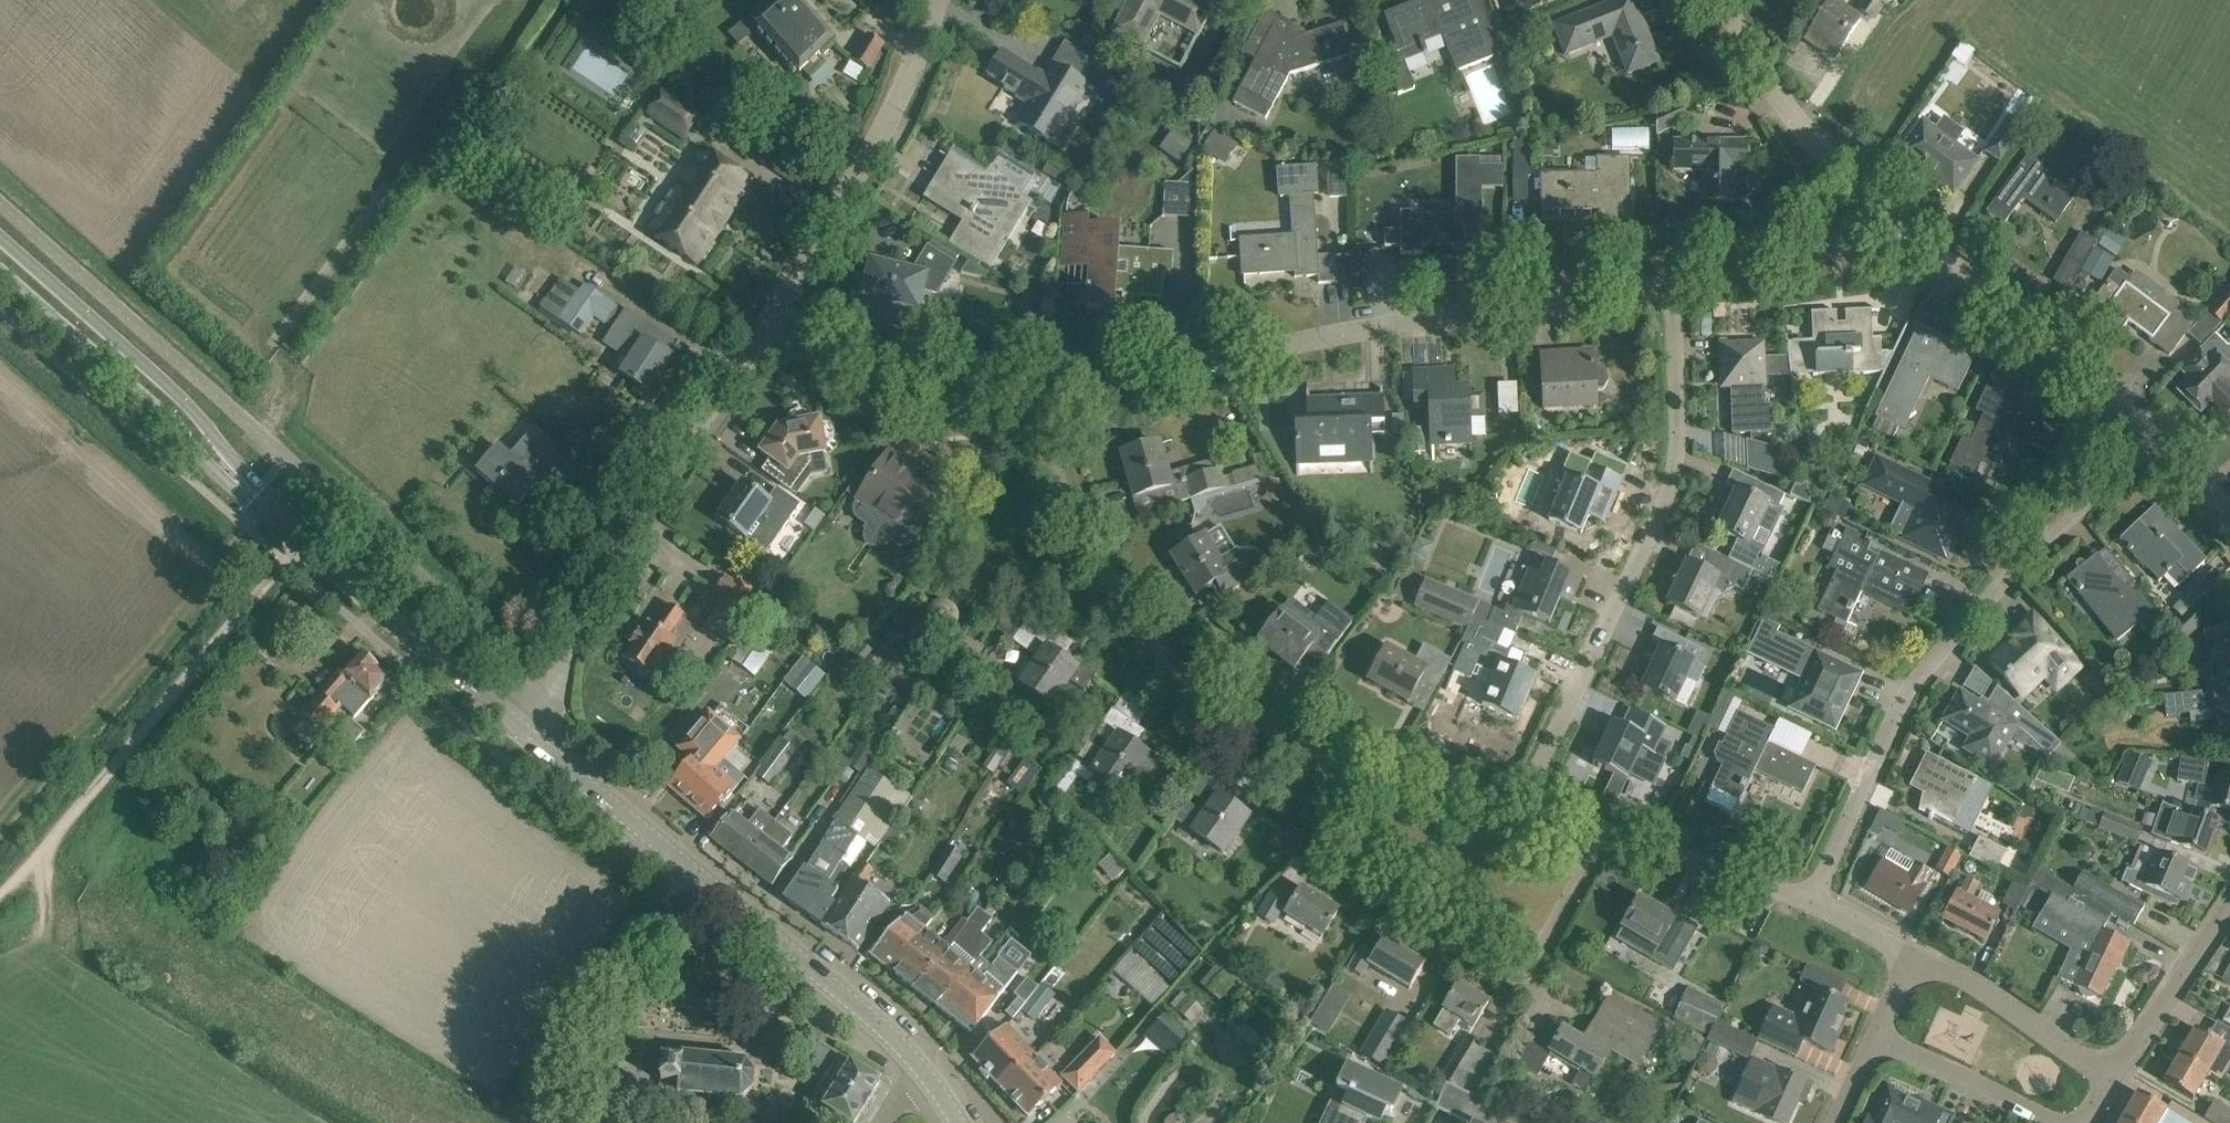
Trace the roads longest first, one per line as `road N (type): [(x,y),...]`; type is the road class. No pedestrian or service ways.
road 1 (residential): [(1033,398),(1670,279)]
road 2 (residential): [(1809,905),(1906,682),(1955,613),(2136,431)]
road 3 (residential): [(1522,804),(1662,511),(1679,404),(1670,279)]
road 4 (secondary): [(922,1070),(799,953),(684,868),(530,736)]
road 5 (residential): [(1603,830),(1537,958),(1519,968),(1497,966),(1316,852),(1329,750)]
road 6 (residential): [(1329,750),(1222,707),(1149,642),(1094,569),(1066,511),(1033,398)]
road 7 (residential): [(551,689),(585,598),(756,340)]
road 8 (residential): [(756,340),(878,139),(937,0)]
road 9 (secondary): [(240,488),(196,412),(0,233)]
road 10 (residential): [(2136,431),(1882,212)]
road 11 (unclassified): [(551,689),(342,507),(298,543)]
road 12 (secondary): [(0,267),(240,488)]
road 13 (secondary): [(530,736),(298,543)]
road 14 (residential): [(756,340),(906,382),(1033,398)]
road 15 (residential): [(1882,212),(1781,111),(1711,0)]
road 16 (residential): [(2107,1078),(1963,977),(1912,954)]
road 17 (residential): [(1670,279),(1835,249),(1882,212)]
road 18 (residential): [(1809,905),(1603,830)]
road 19 (residential): [(2229,904),(2107,1078)]
road 20 (residential): [(2059,1122),(1875,1036)]
road 21 (residential): [(1522,804),(1329,750)]
road 22 (residential): [(2229,540),(2209,505),(2136,431)]

